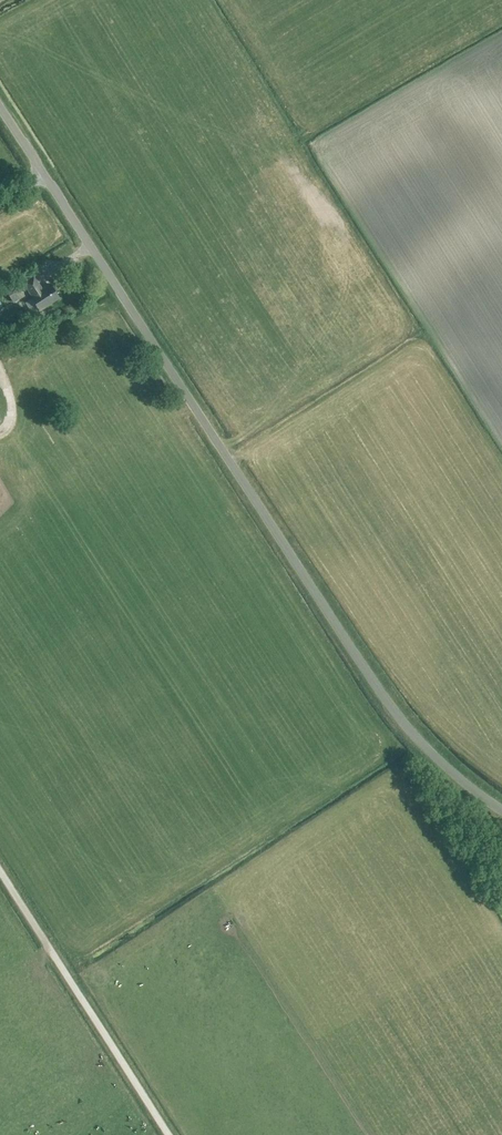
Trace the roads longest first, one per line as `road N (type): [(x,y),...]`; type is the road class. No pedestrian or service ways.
road 1 (unclassified): [(501,816),(402,730),(351,659),(0,105)]
road 2 (track): [(0,868),(168,1134)]

